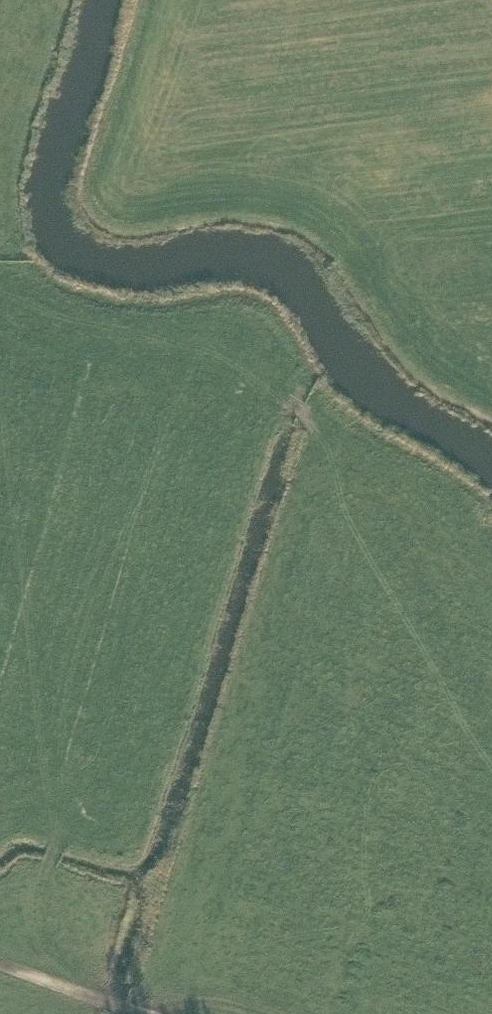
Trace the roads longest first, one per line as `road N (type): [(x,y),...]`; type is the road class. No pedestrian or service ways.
road 1 (track): [(0,962),(139,1013)]

